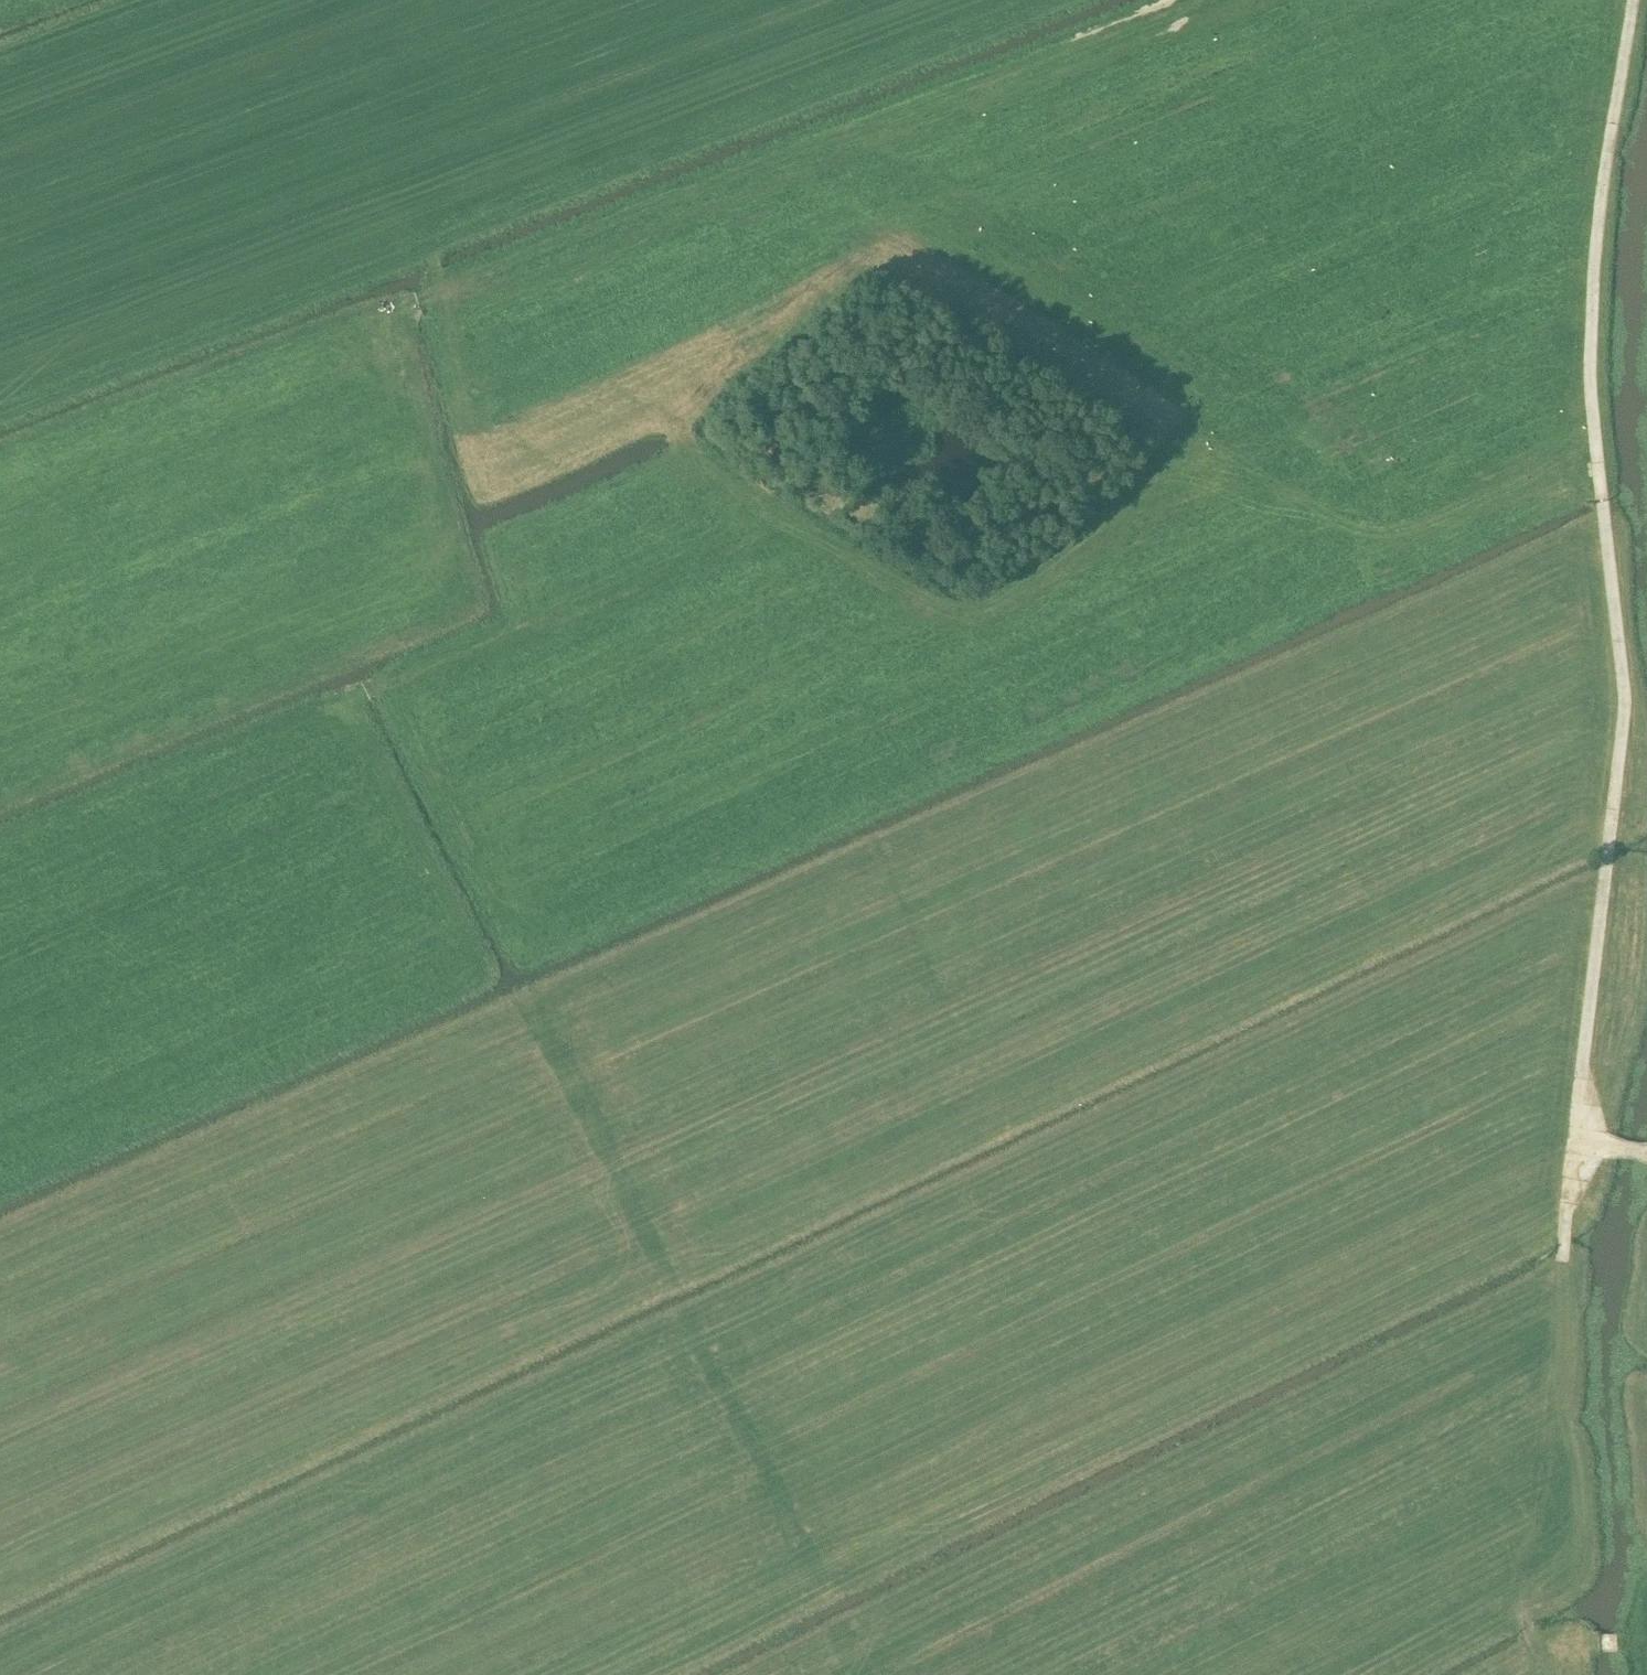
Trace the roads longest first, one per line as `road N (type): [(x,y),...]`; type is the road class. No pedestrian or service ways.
road 1 (track): [(1561,1264),(1626,704),(1593,410),(1590,254),(1631,0)]

